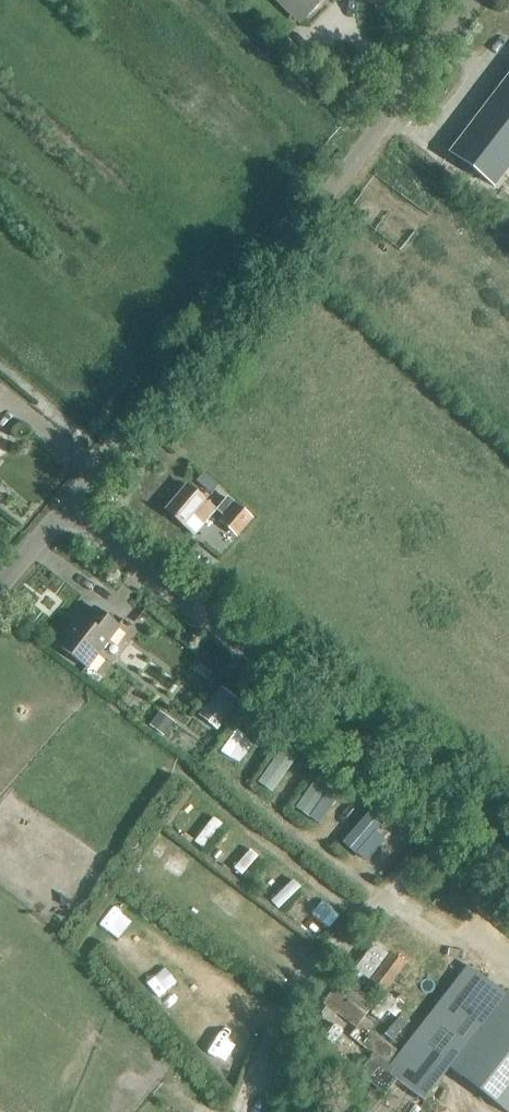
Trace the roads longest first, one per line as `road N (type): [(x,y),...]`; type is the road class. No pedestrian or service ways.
road 1 (unclassified): [(492,0),(69,510)]
road 2 (unclassified): [(508,856),(69,510)]

